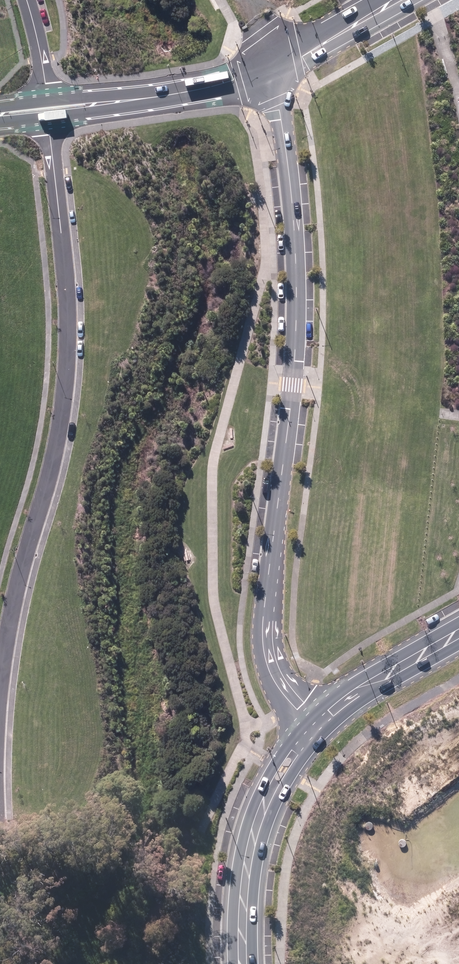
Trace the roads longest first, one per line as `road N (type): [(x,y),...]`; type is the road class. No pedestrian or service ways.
road 1 (unclassified): [(268,68),(293,215),(295,297),(266,658),(276,686),(317,726)]
road 2 (residential): [(49,115),(67,322),(39,518),(22,557),(0,669)]
road 3 (tertiary): [(317,726),(262,811),(243,893),(243,963)]
road 4 (tertiary): [(458,630),(353,690),(317,726)]
road 5 (residential): [(113,100),(185,92),(268,68)]
road 6 (unclassified): [(268,68),(298,59),(399,0)]

